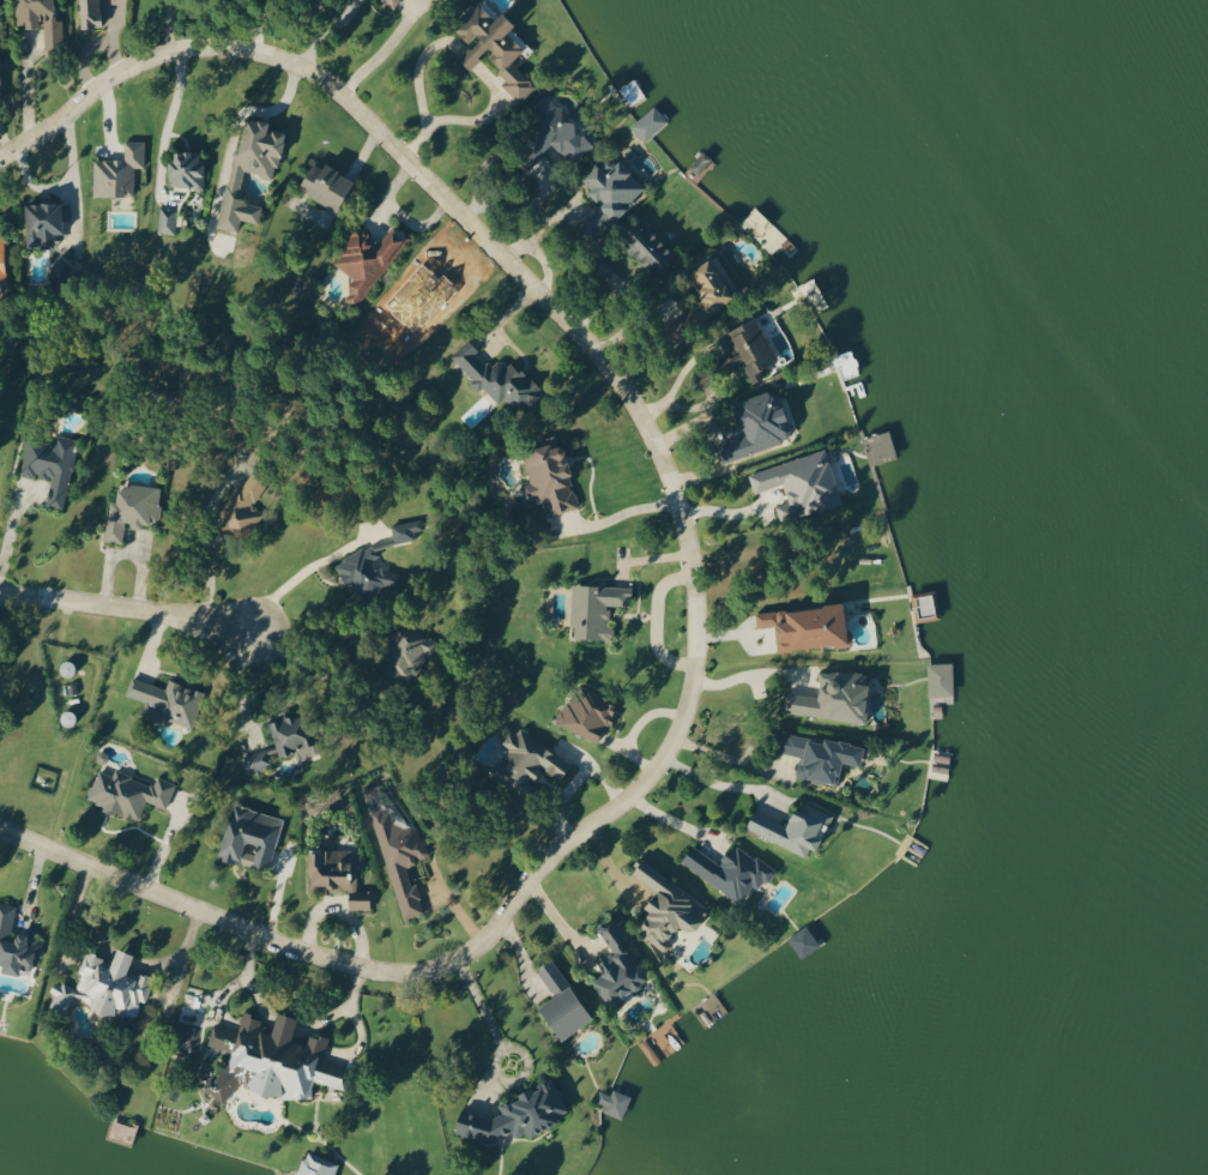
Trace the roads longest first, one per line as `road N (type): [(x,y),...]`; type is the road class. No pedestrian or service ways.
road 1 (residential): [(0,814),(278,930),(376,962),(421,965),(460,953),(494,930),(543,863),(653,776),(706,657),(707,603),(685,484),(632,390),(356,104),(304,64),(198,41),(165,50),(0,154)]
road 2 (residential): [(0,598),(151,613),(242,634)]

